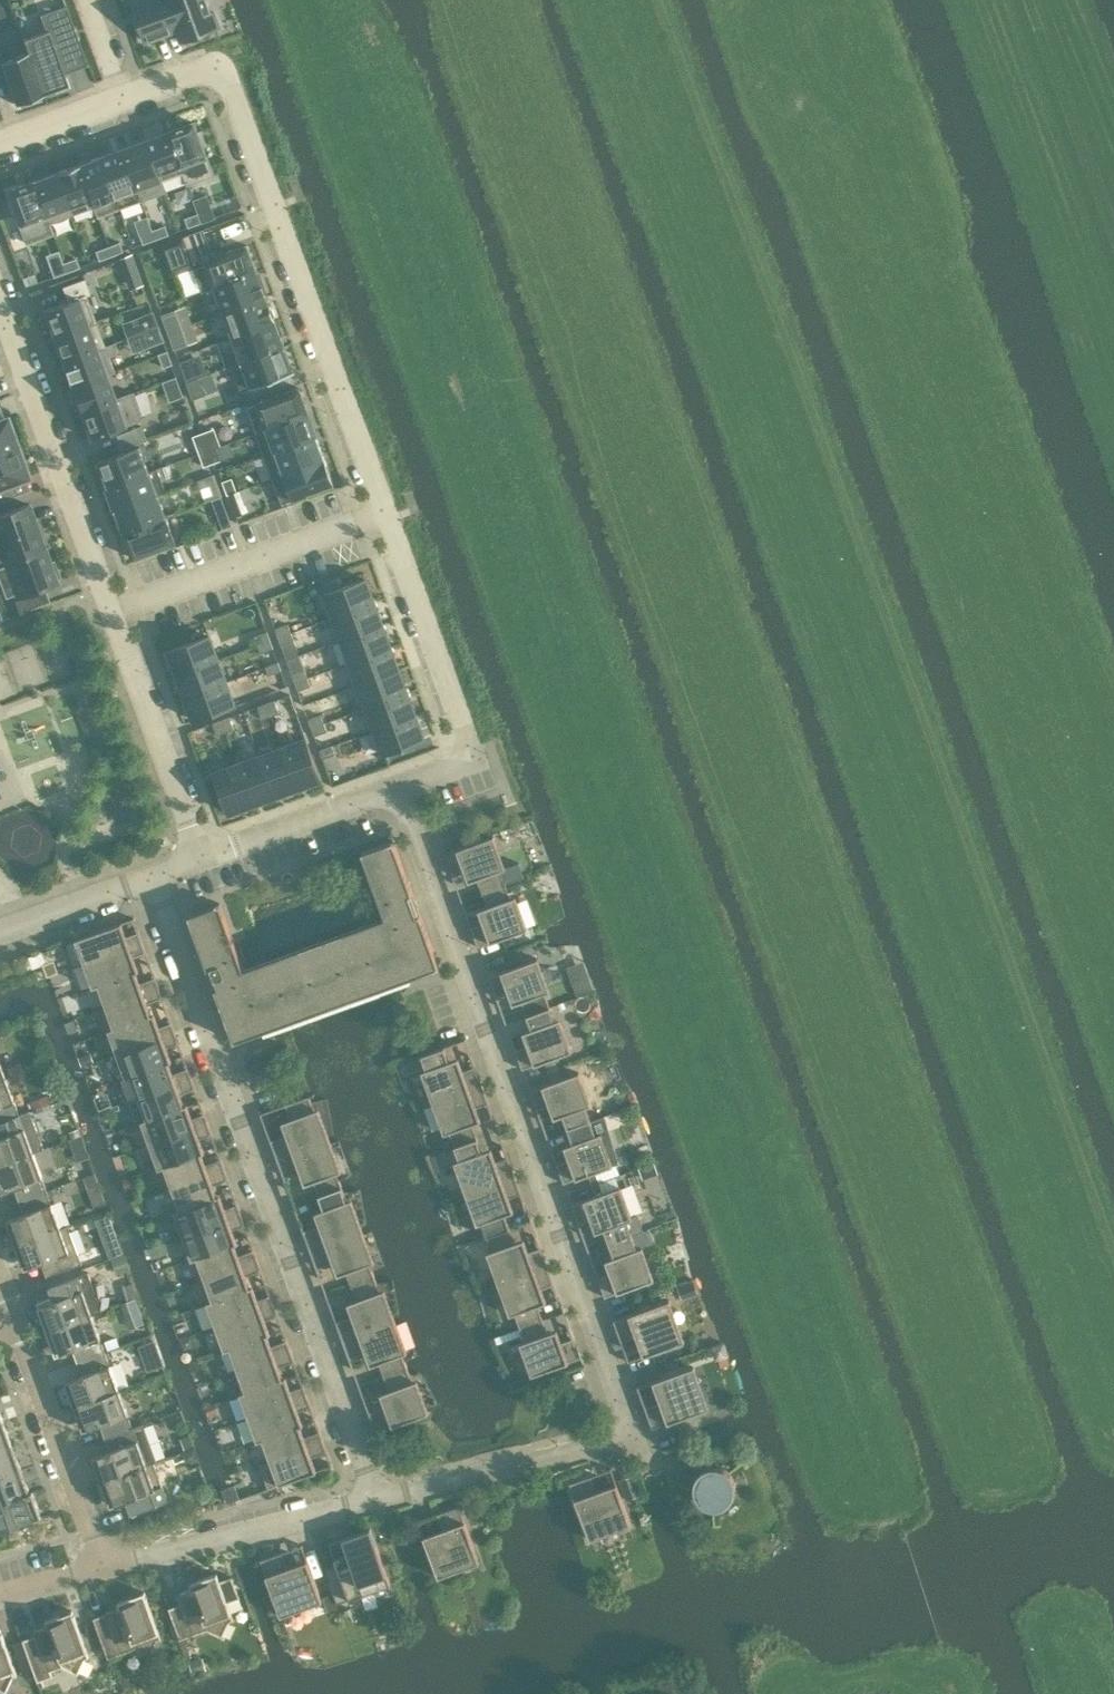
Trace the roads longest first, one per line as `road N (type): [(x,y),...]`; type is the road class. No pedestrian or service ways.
road 1 (residential): [(360,1502),(634,1431),(407,787)]
road 2 (residential): [(121,98),(207,71),(232,90),(476,762)]
road 3 (residential): [(360,1502),(151,881)]
road 4 (residential): [(204,859),(0,296)]
road 5 (residential): [(104,1568),(0,1276)]
road 6 (residential): [(104,1568),(360,1502)]
road 7 (residential): [(204,859),(407,787)]
road 8 (residential): [(0,934),(151,881)]
road 9 (residential): [(0,144),(121,98)]

